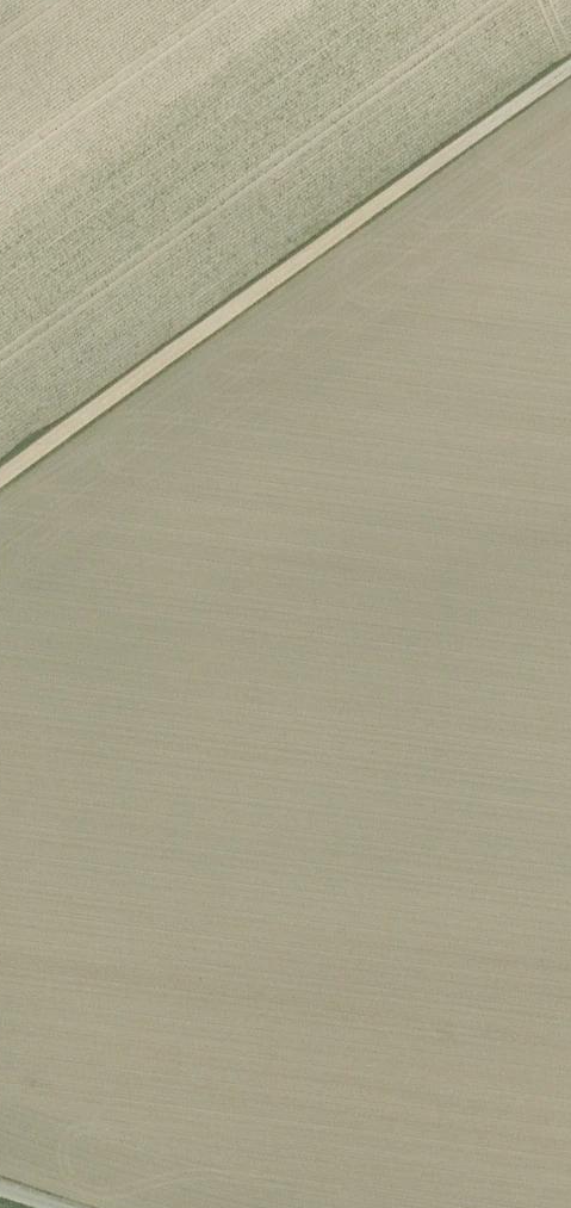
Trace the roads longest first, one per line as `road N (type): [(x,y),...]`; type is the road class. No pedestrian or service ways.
road 1 (unclassified): [(0,477),(570,70)]

